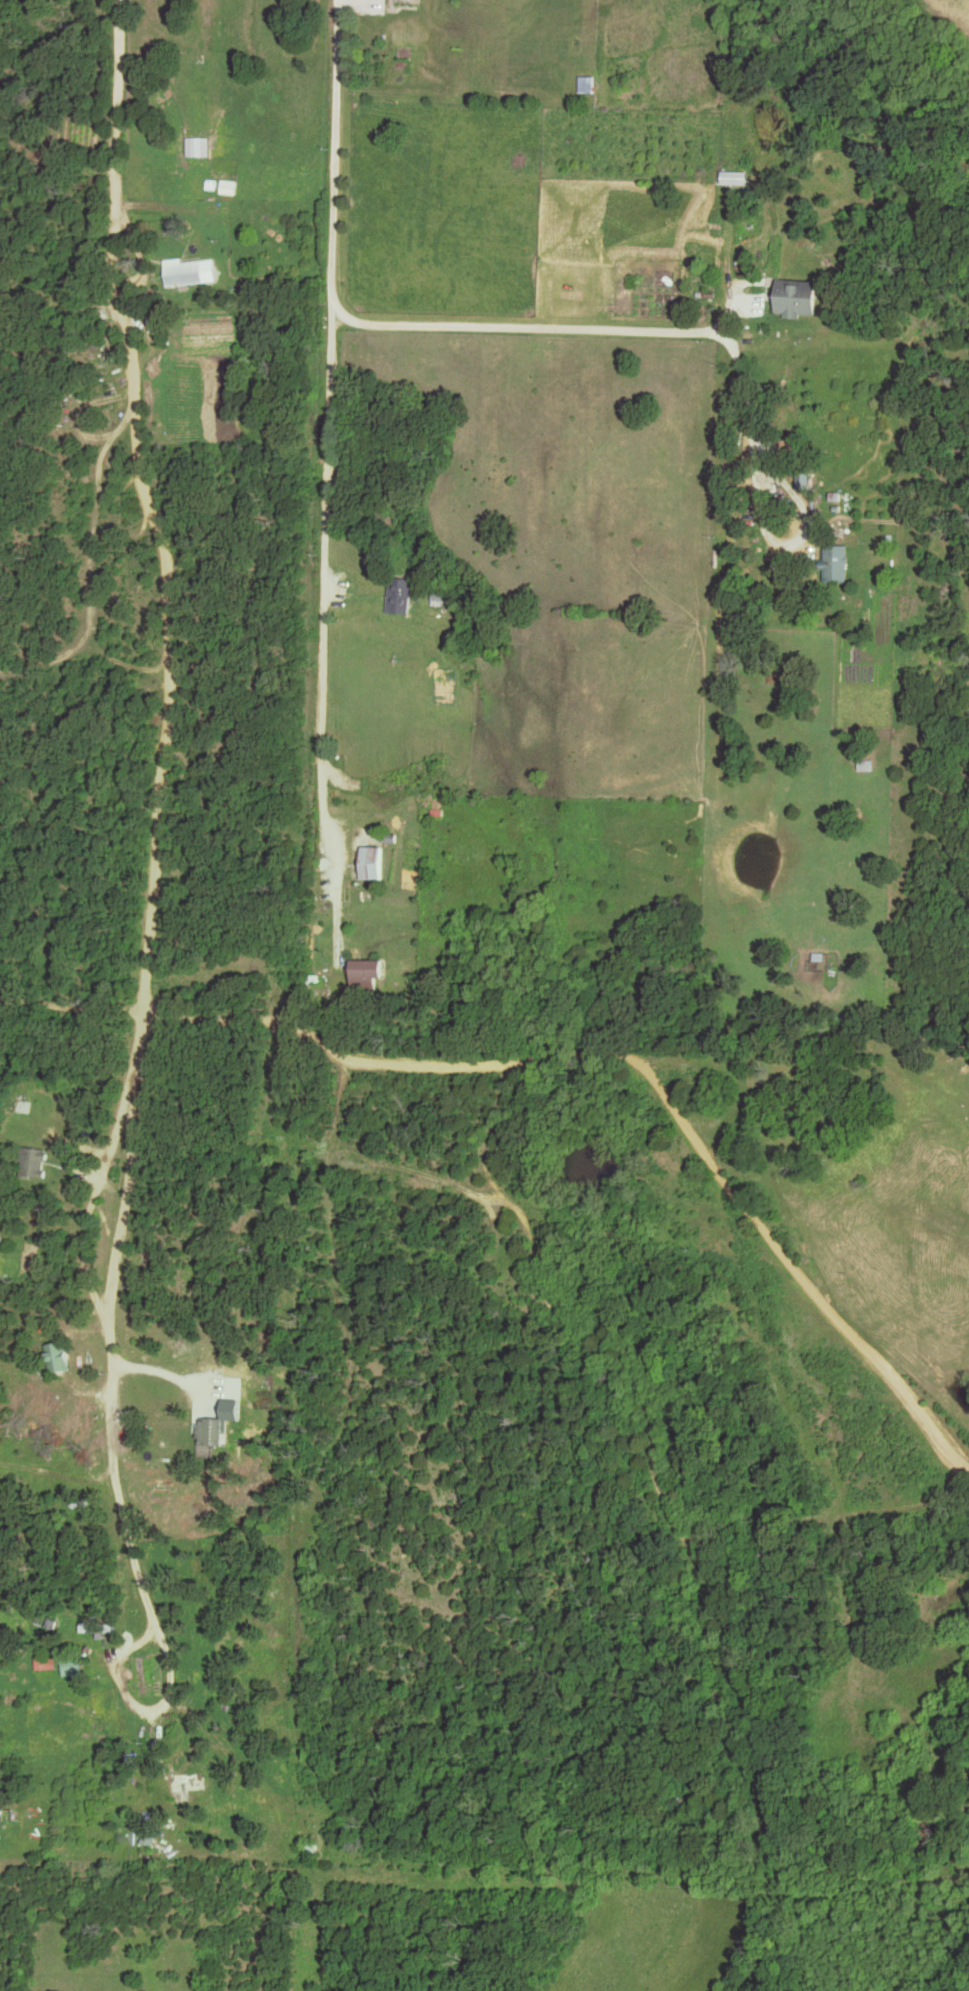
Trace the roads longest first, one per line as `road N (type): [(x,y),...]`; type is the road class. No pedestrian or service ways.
road 1 (residential): [(123,0),(116,238),(138,382),(139,463),(158,545),(170,721),(144,1017),(84,1254),(115,1350),(110,1417),(122,1517),(171,1662),(169,1704),(155,1733)]

